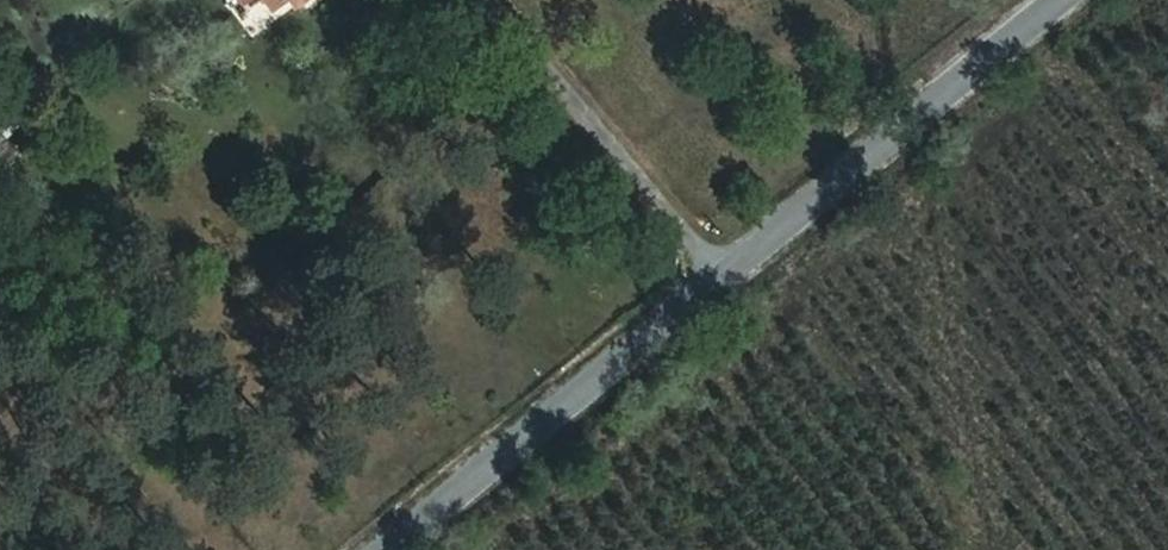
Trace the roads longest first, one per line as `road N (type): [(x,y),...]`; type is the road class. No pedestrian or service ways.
road 1 (residential): [(732,289),(1084,0)]
road 2 (residential): [(401,549),(732,289)]
road 3 (residential): [(732,289),(492,0)]

